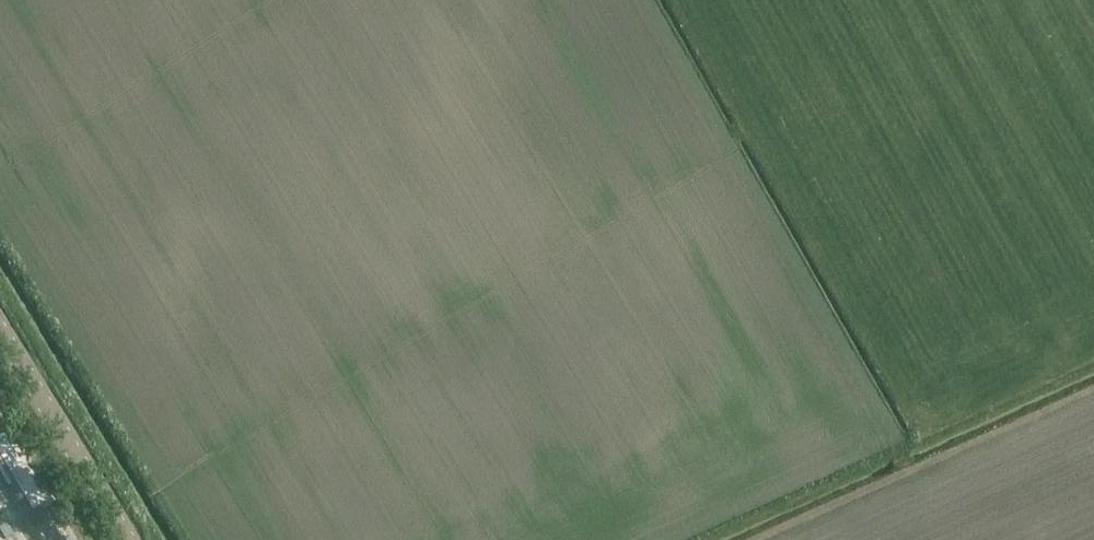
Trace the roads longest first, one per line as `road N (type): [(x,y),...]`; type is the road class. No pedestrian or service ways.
road 1 (tertiary): [(122,539),(0,338)]

